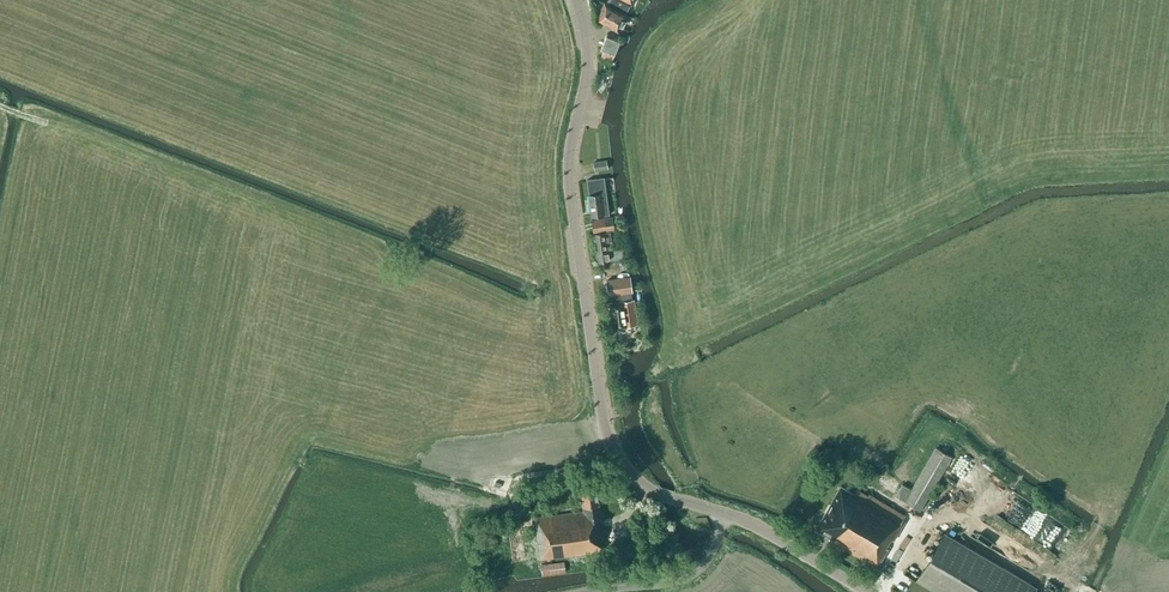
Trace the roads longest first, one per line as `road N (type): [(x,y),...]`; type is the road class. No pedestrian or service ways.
road 1 (tertiary): [(726,515),(647,489),(624,469),(607,429),(571,187),(587,78),(578,0)]
road 2 (unclassified): [(585,591),(693,575),(726,515)]
road 3 (tertiary): [(867,591),(726,515)]

